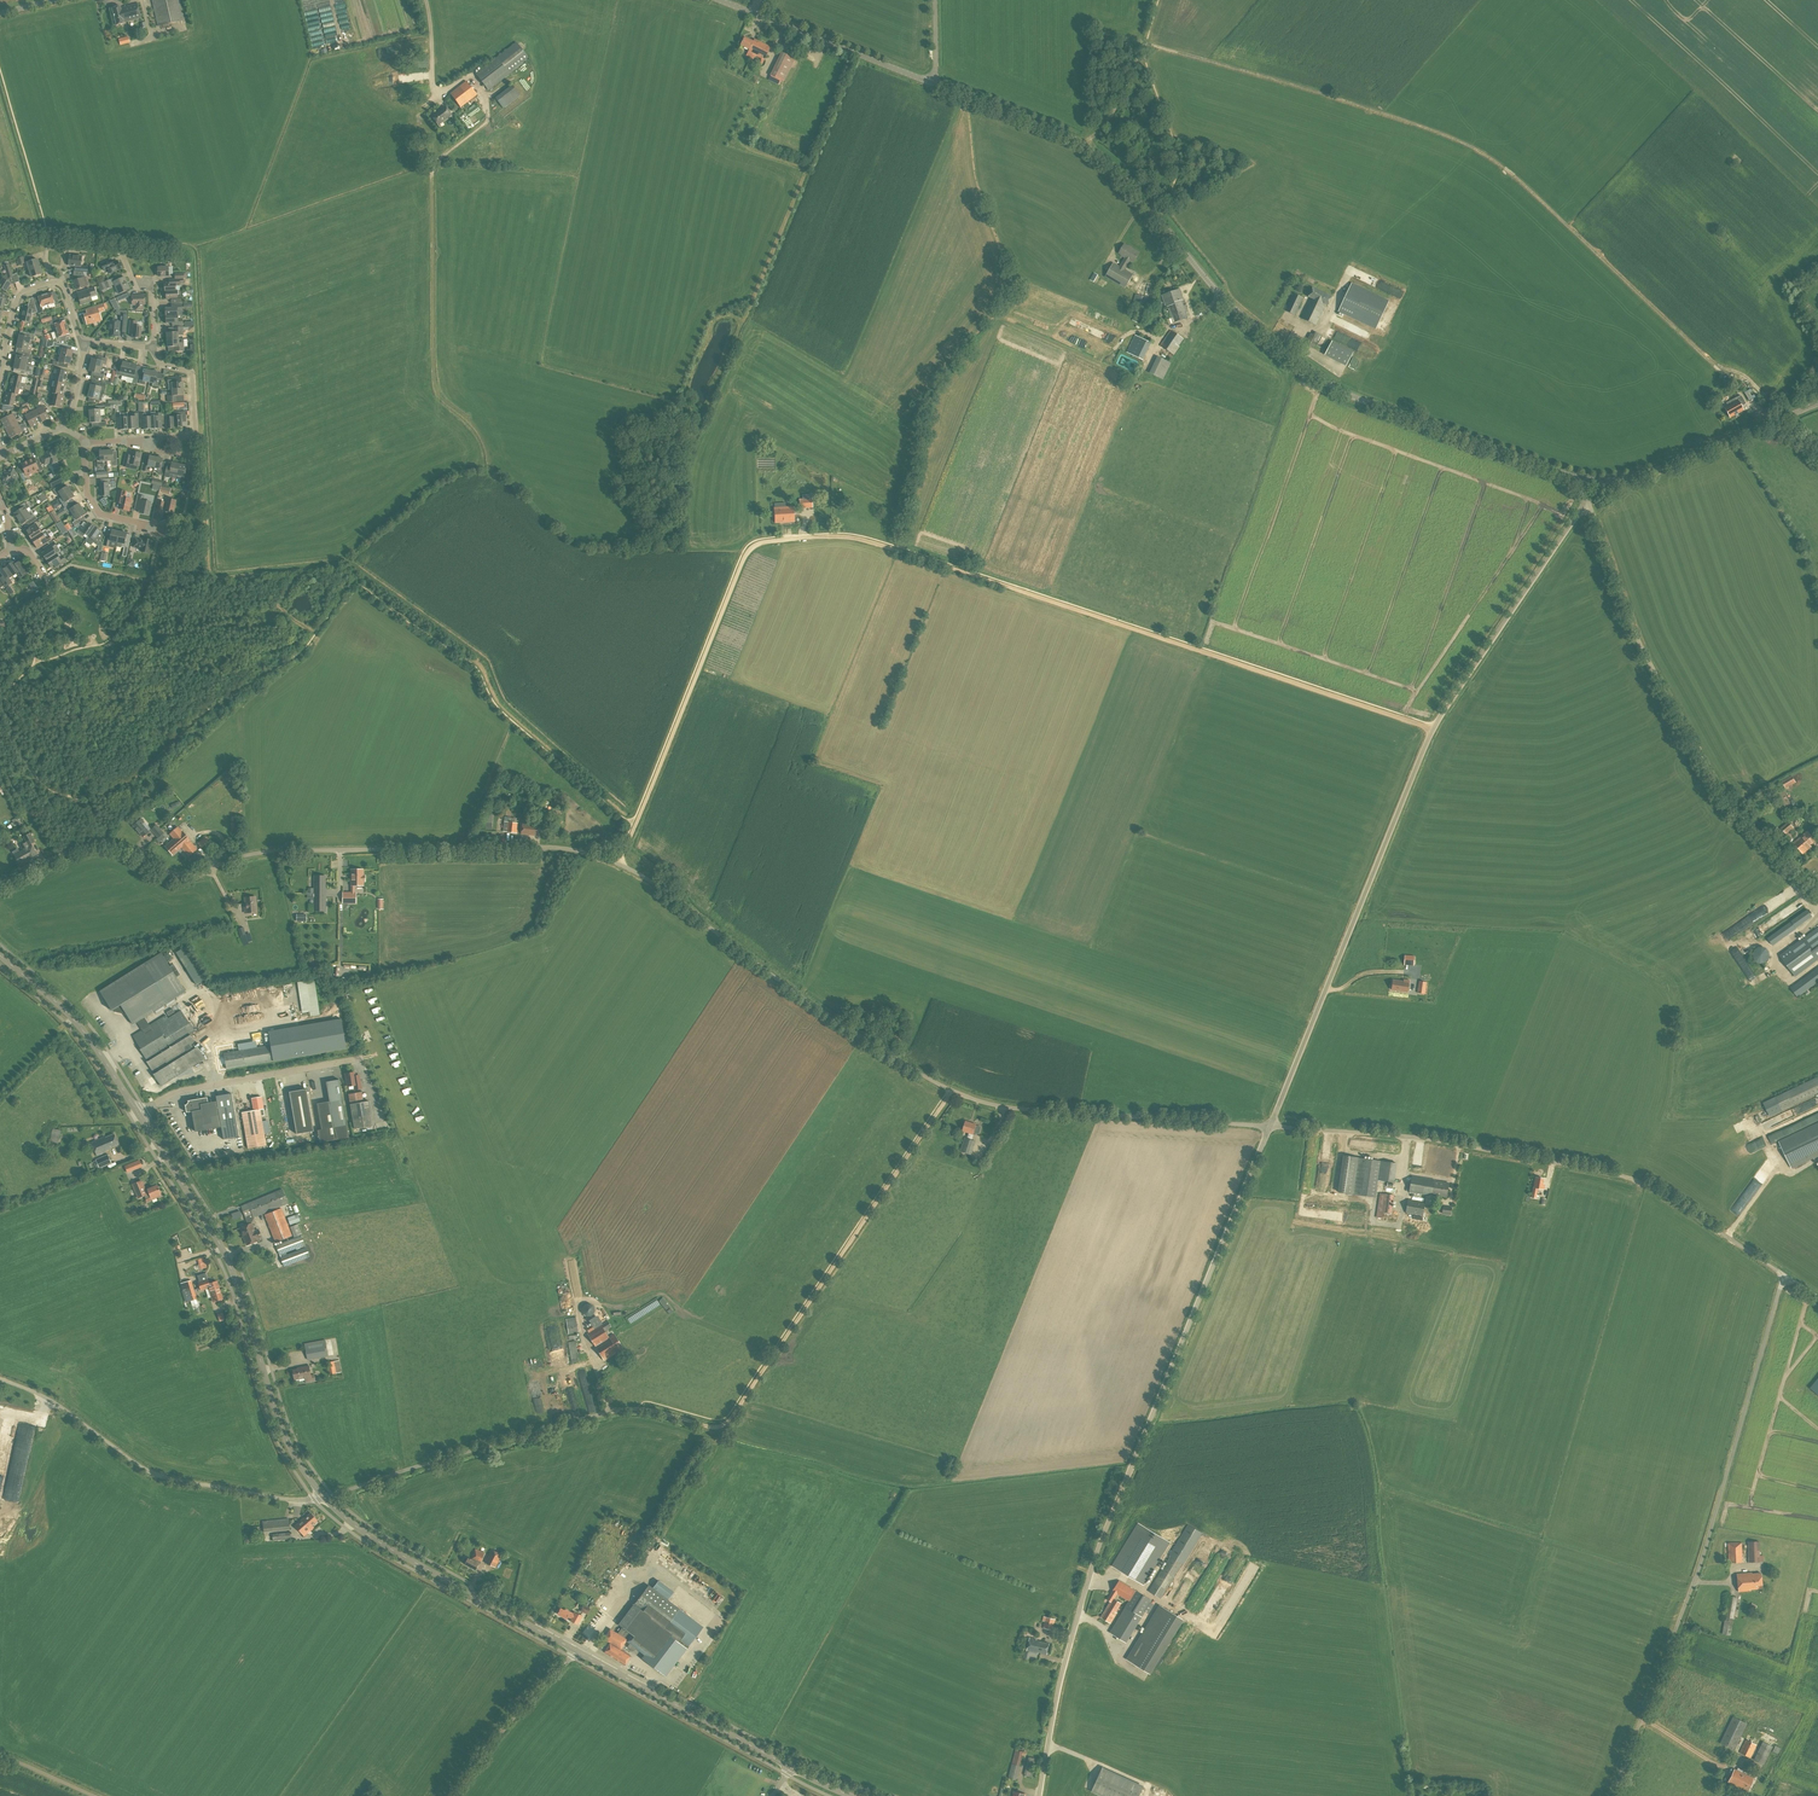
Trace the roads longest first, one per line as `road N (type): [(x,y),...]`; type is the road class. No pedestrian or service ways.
road 1 (unclassified): [(953,1091),(776,978),(655,883),(574,848),(275,849),(179,872),(123,847),(92,844),(0,885)]
road 2 (unclassified): [(324,1496),(615,1405),(718,1432),(953,1091)]
road 3 (tertiary): [(1581,481),(1327,383),(1223,299),(1102,156),(934,83)]
road 4 (unclassified): [(1039,1795),(1087,1587),(1270,1127)]
road 5 (unclassified): [(1270,1127),(1435,725),(1590,504)]
road 6 (track): [(1433,729),(870,541),(790,538)]
road 7 (unclassified): [(1613,1795),(1696,1570),(1784,1275)]
road 8 (unclassified): [(1784,1275),(1652,1187),(1617,1173),(1417,1138),(1270,1127)]
road 9 (unclassified): [(1817,894),(1716,788),(1637,646),(1590,504)]
road 10 (tertiary): [(324,1496),(282,1431),(222,1250),(138,1113)]
road 11 (track): [(616,864),(746,552),(759,542),(790,538)]
road 12 (unclassified): [(324,1496),(285,1500),(143,1467),(47,1394),(0,1375)]
road 13 (unclassified): [(1270,1127),(1027,1110),(953,1091)]
road 14 (tertiary): [(578,1650),(380,1541),(324,1496)]
road 15 (tertiary): [(1581,481),(1635,477),(1817,404)]
road 16 (tertiary): [(791,1768),(578,1650)]
road 17 (unclassified): [(138,1113),(176,1093),(361,1058)]
road 18 (tertiary): [(934,83),(721,0)]
road 19 (tertiary): [(138,1113),(78,1024),(0,953)]
road 20 (unclassified): [(455,1795),(578,1650)]
road 21 (residential): [(145,440),(195,436),(192,376),(165,366),(153,348)]
road 22 (residential): [(170,529),(102,516),(88,496),(85,442)]

